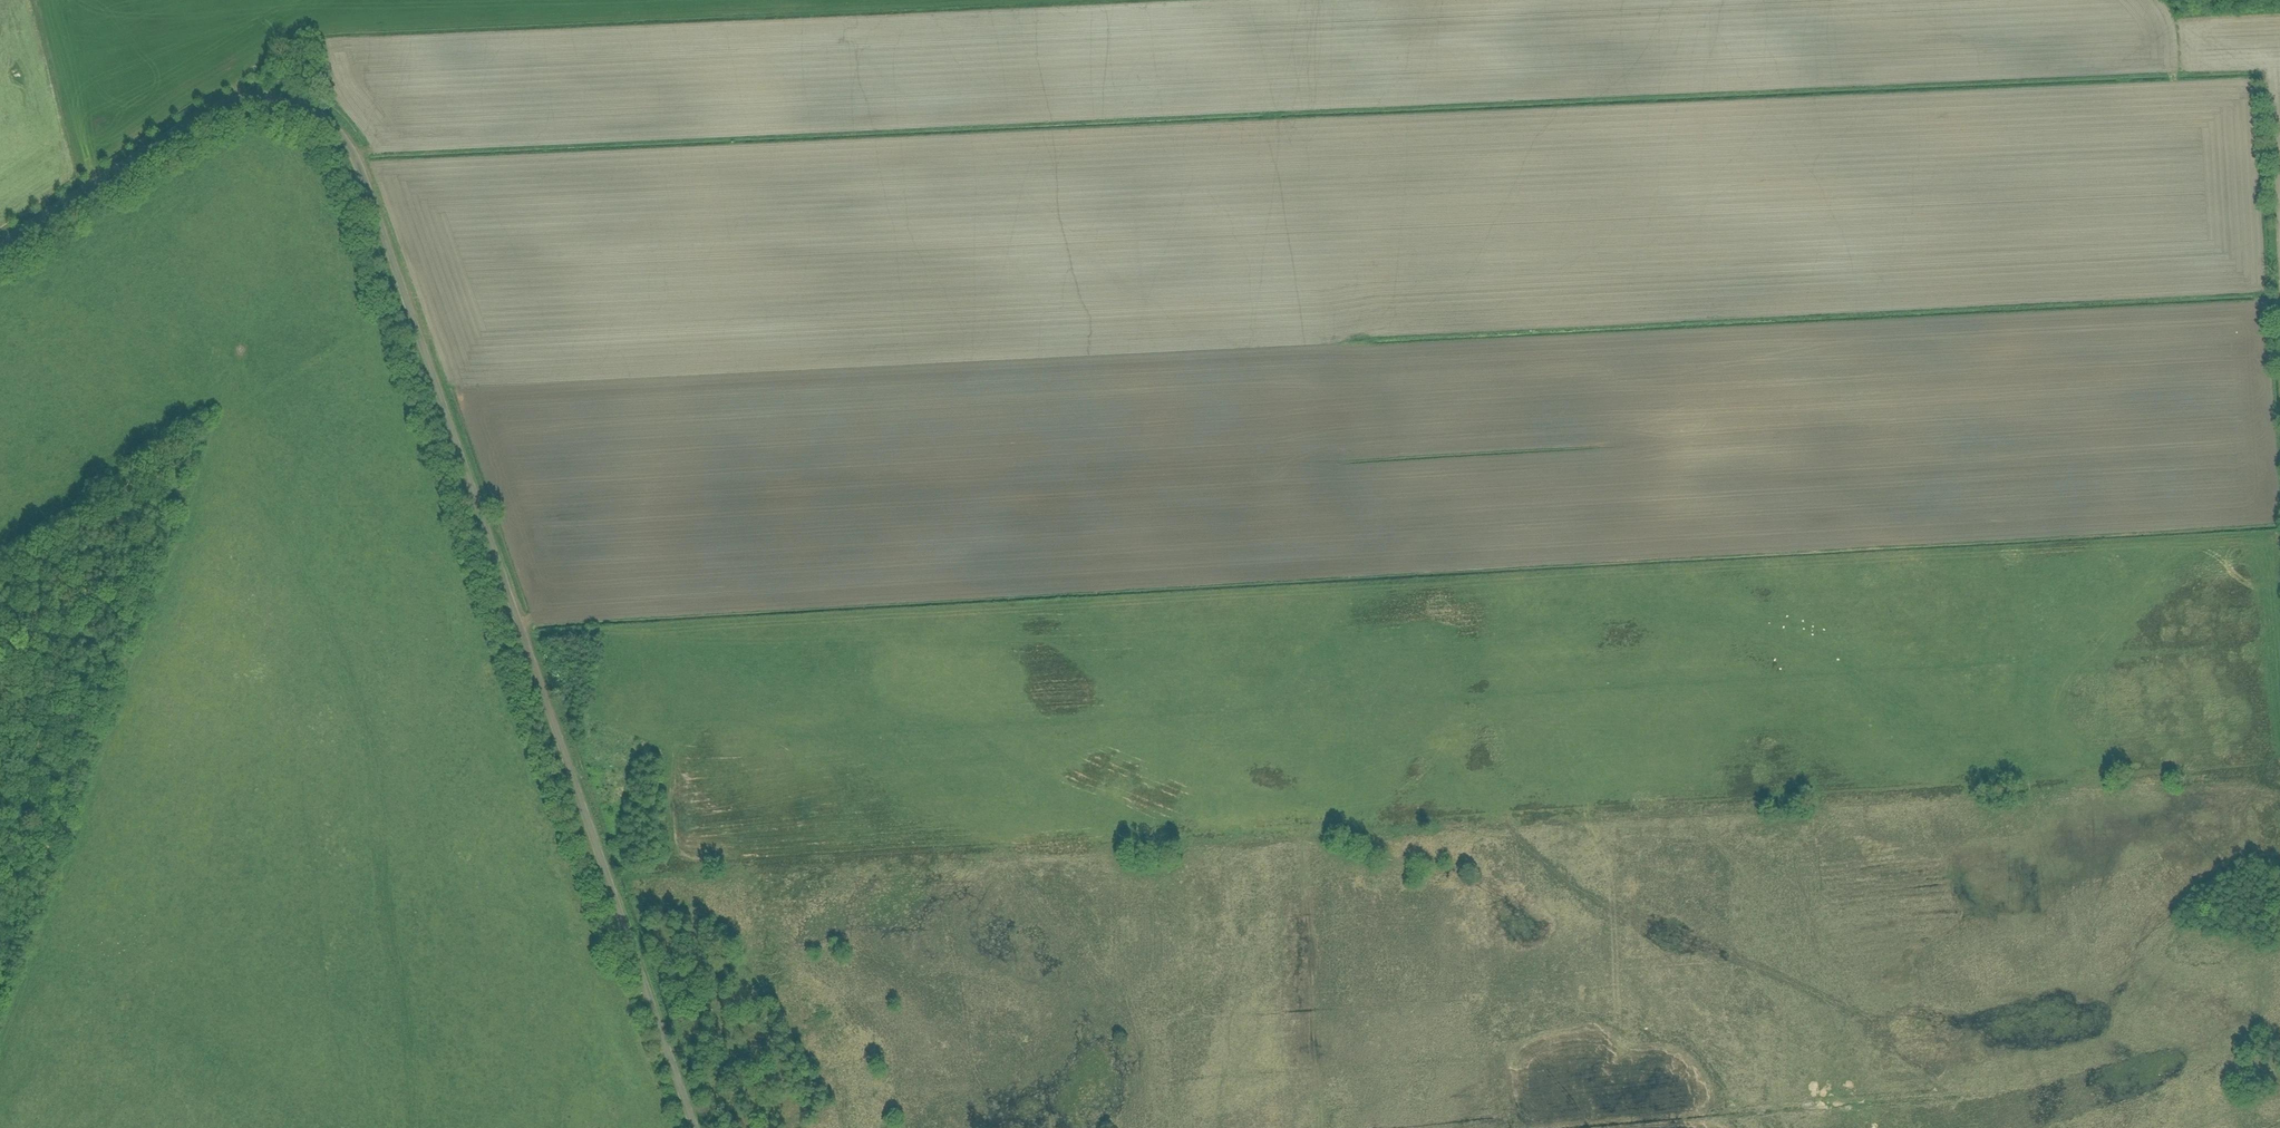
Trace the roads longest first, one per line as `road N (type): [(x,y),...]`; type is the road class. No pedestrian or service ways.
road 1 (unclassified): [(695,1127),(358,160),(329,120),(285,98),(226,103),(0,244)]

